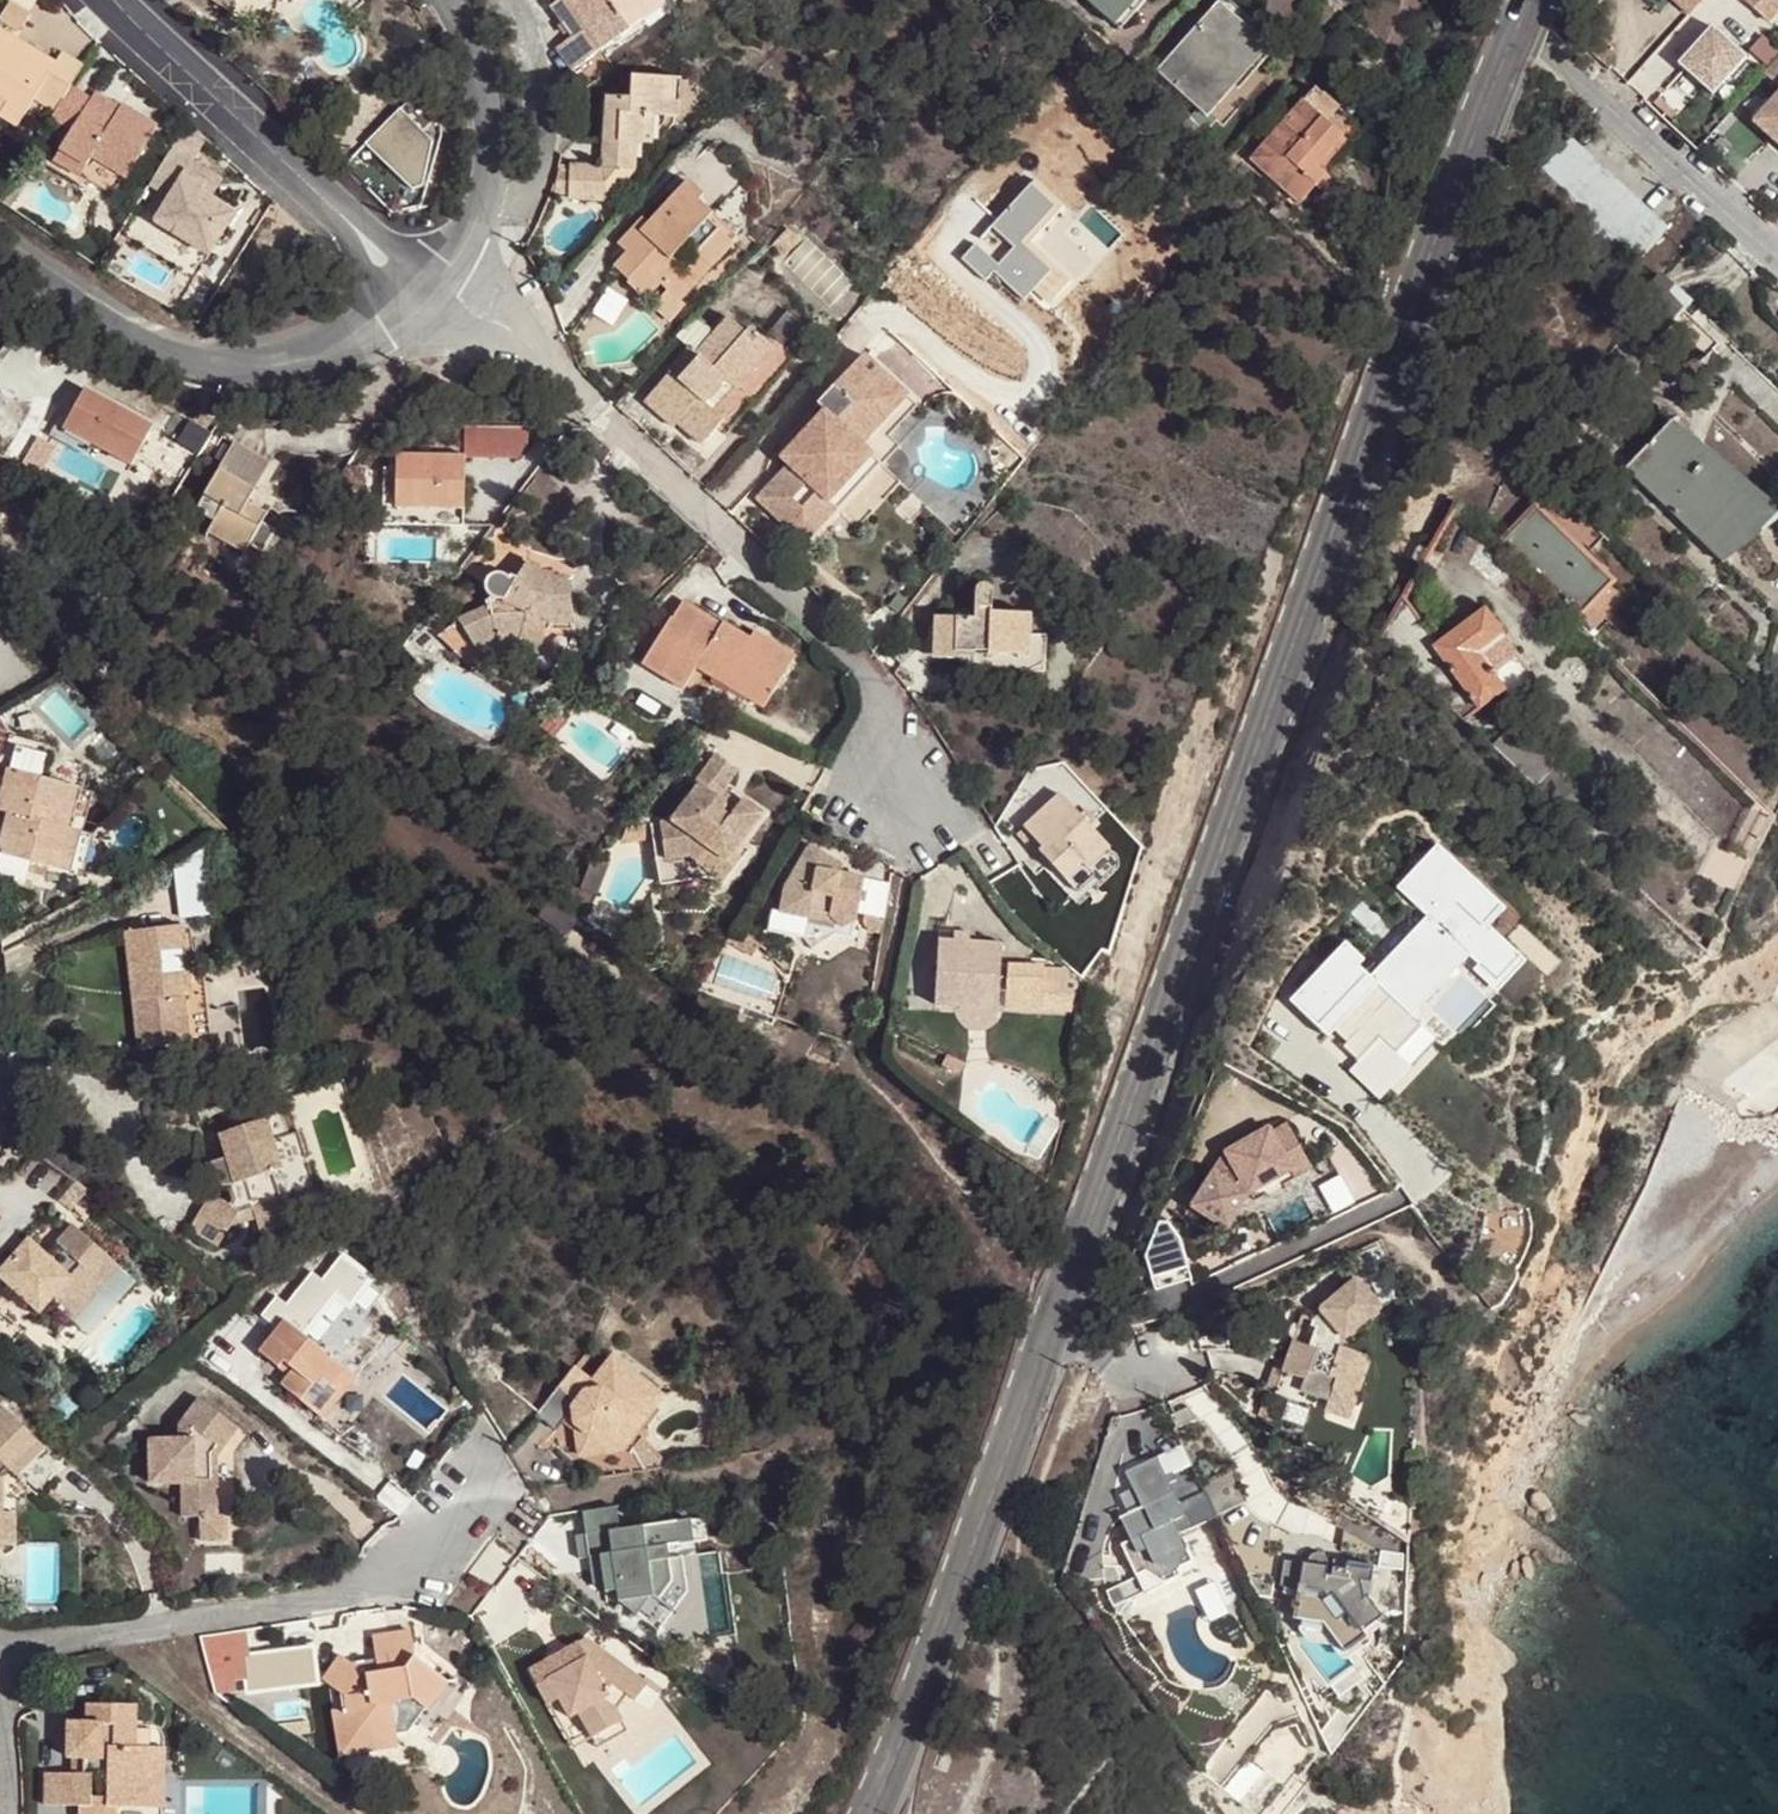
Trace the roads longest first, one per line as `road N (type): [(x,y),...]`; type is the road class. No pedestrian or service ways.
road 1 (secondary): [(869,1813),(967,1570),(1164,1025),(1429,249),(1528,0)]
road 2 (residential): [(534,349),(873,671),(902,812)]
road 3 (residential): [(0,1656),(383,1582),(431,1557),(512,1461)]
road 4 (residential): [(409,308),(316,357),(218,364),(121,335),(0,250)]
road 5 (residential): [(1777,252),(1494,0)]
road 6 (residential): [(445,276),(483,200),(489,141),(480,81),(438,0)]
road 7 (residential): [(106,0),(313,187)]
road 8 (residential): [(445,276),(313,187)]
road 9 (residential): [(313,187),(356,252),(409,308)]
road 10 (residential): [(409,308),(534,349)]

